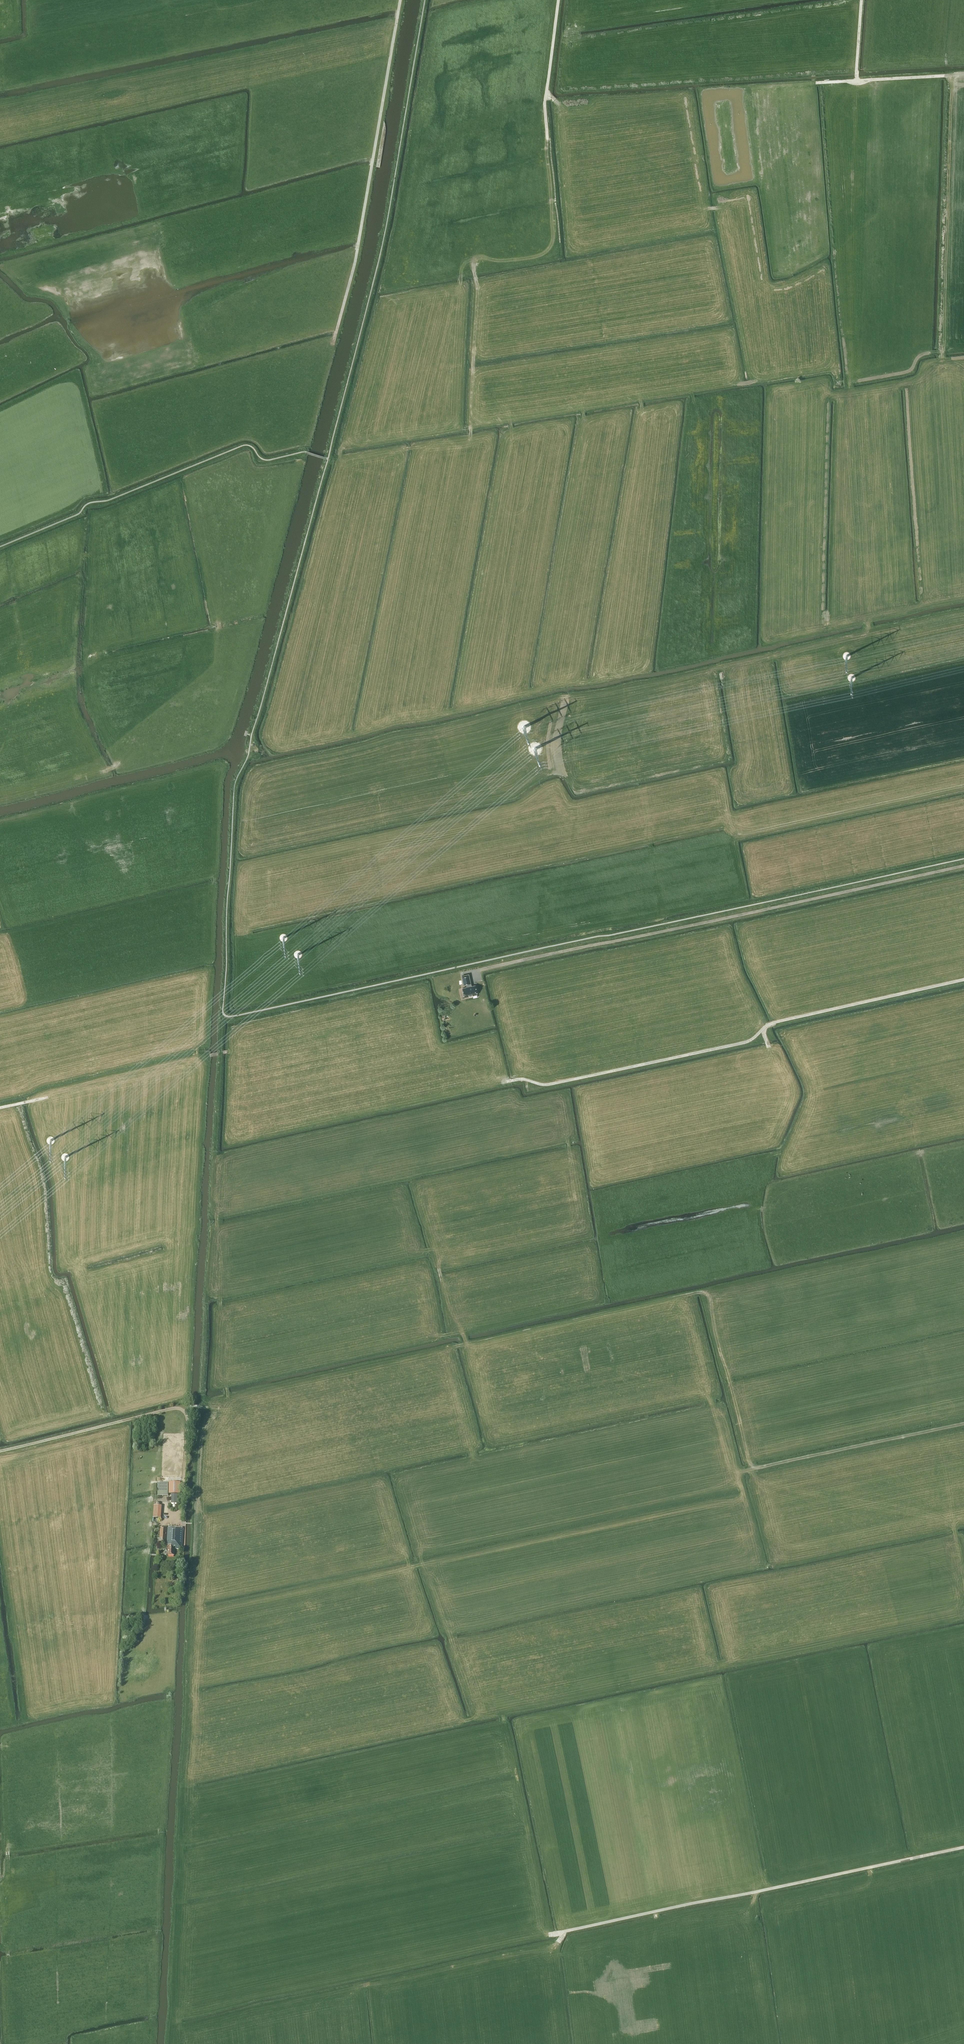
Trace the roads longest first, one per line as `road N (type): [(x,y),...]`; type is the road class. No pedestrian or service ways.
road 1 (track): [(475,973),(963,866)]
road 2 (track): [(742,1472),(963,1424)]
road 3 (track): [(559,0),(545,104),(549,140)]
road 4 (track): [(223,1013),(215,1151)]

